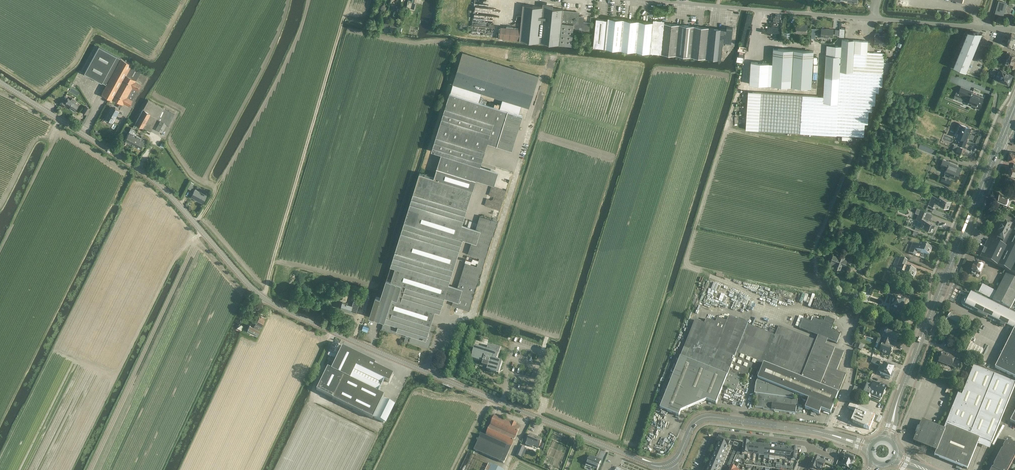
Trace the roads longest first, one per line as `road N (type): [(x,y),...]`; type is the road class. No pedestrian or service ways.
road 1 (unclassified): [(670,464),(642,461),(271,302),(194,223)]
road 2 (primary): [(886,439),(999,144)]
road 3 (track): [(263,298),(350,0)]
road 4 (track): [(308,0),(281,72),(194,223)]
road 5 (unclassified): [(749,9),(990,29)]
road 6 (unclassified): [(0,83),(133,166),(194,223)]
road 7 (residential): [(670,464),(693,425),(706,417),(870,447)]
road 8 (residential): [(698,469),(717,432),(811,448)]

